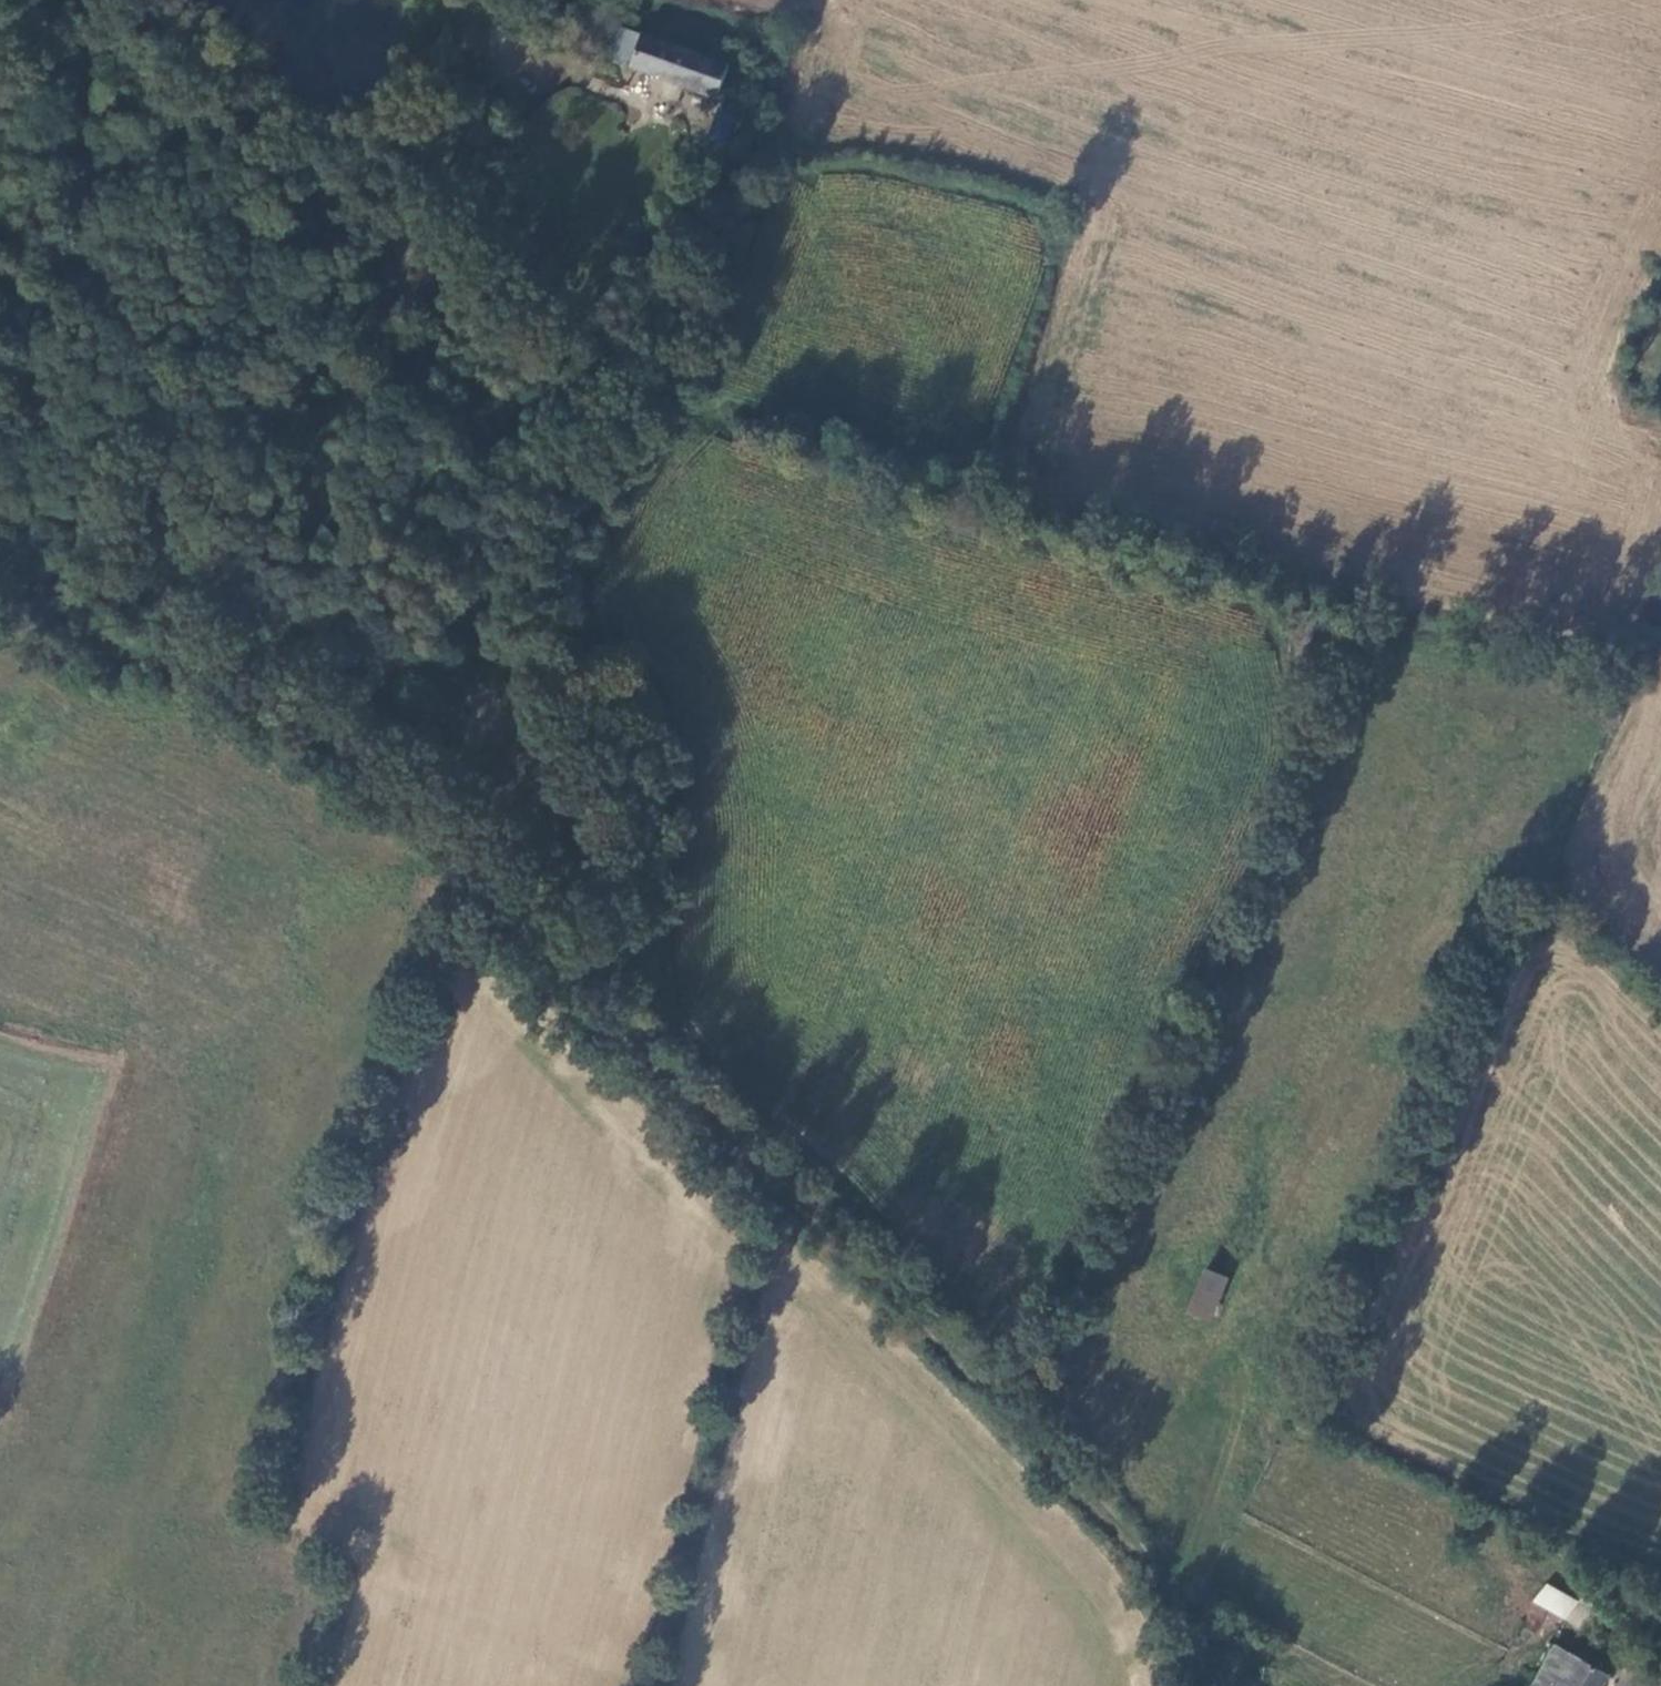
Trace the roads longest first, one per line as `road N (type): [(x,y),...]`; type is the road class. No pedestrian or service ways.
road 1 (track): [(1199,1685),(1176,1599),(1142,1551),(584,981),(322,741),(173,673),(0,572)]

